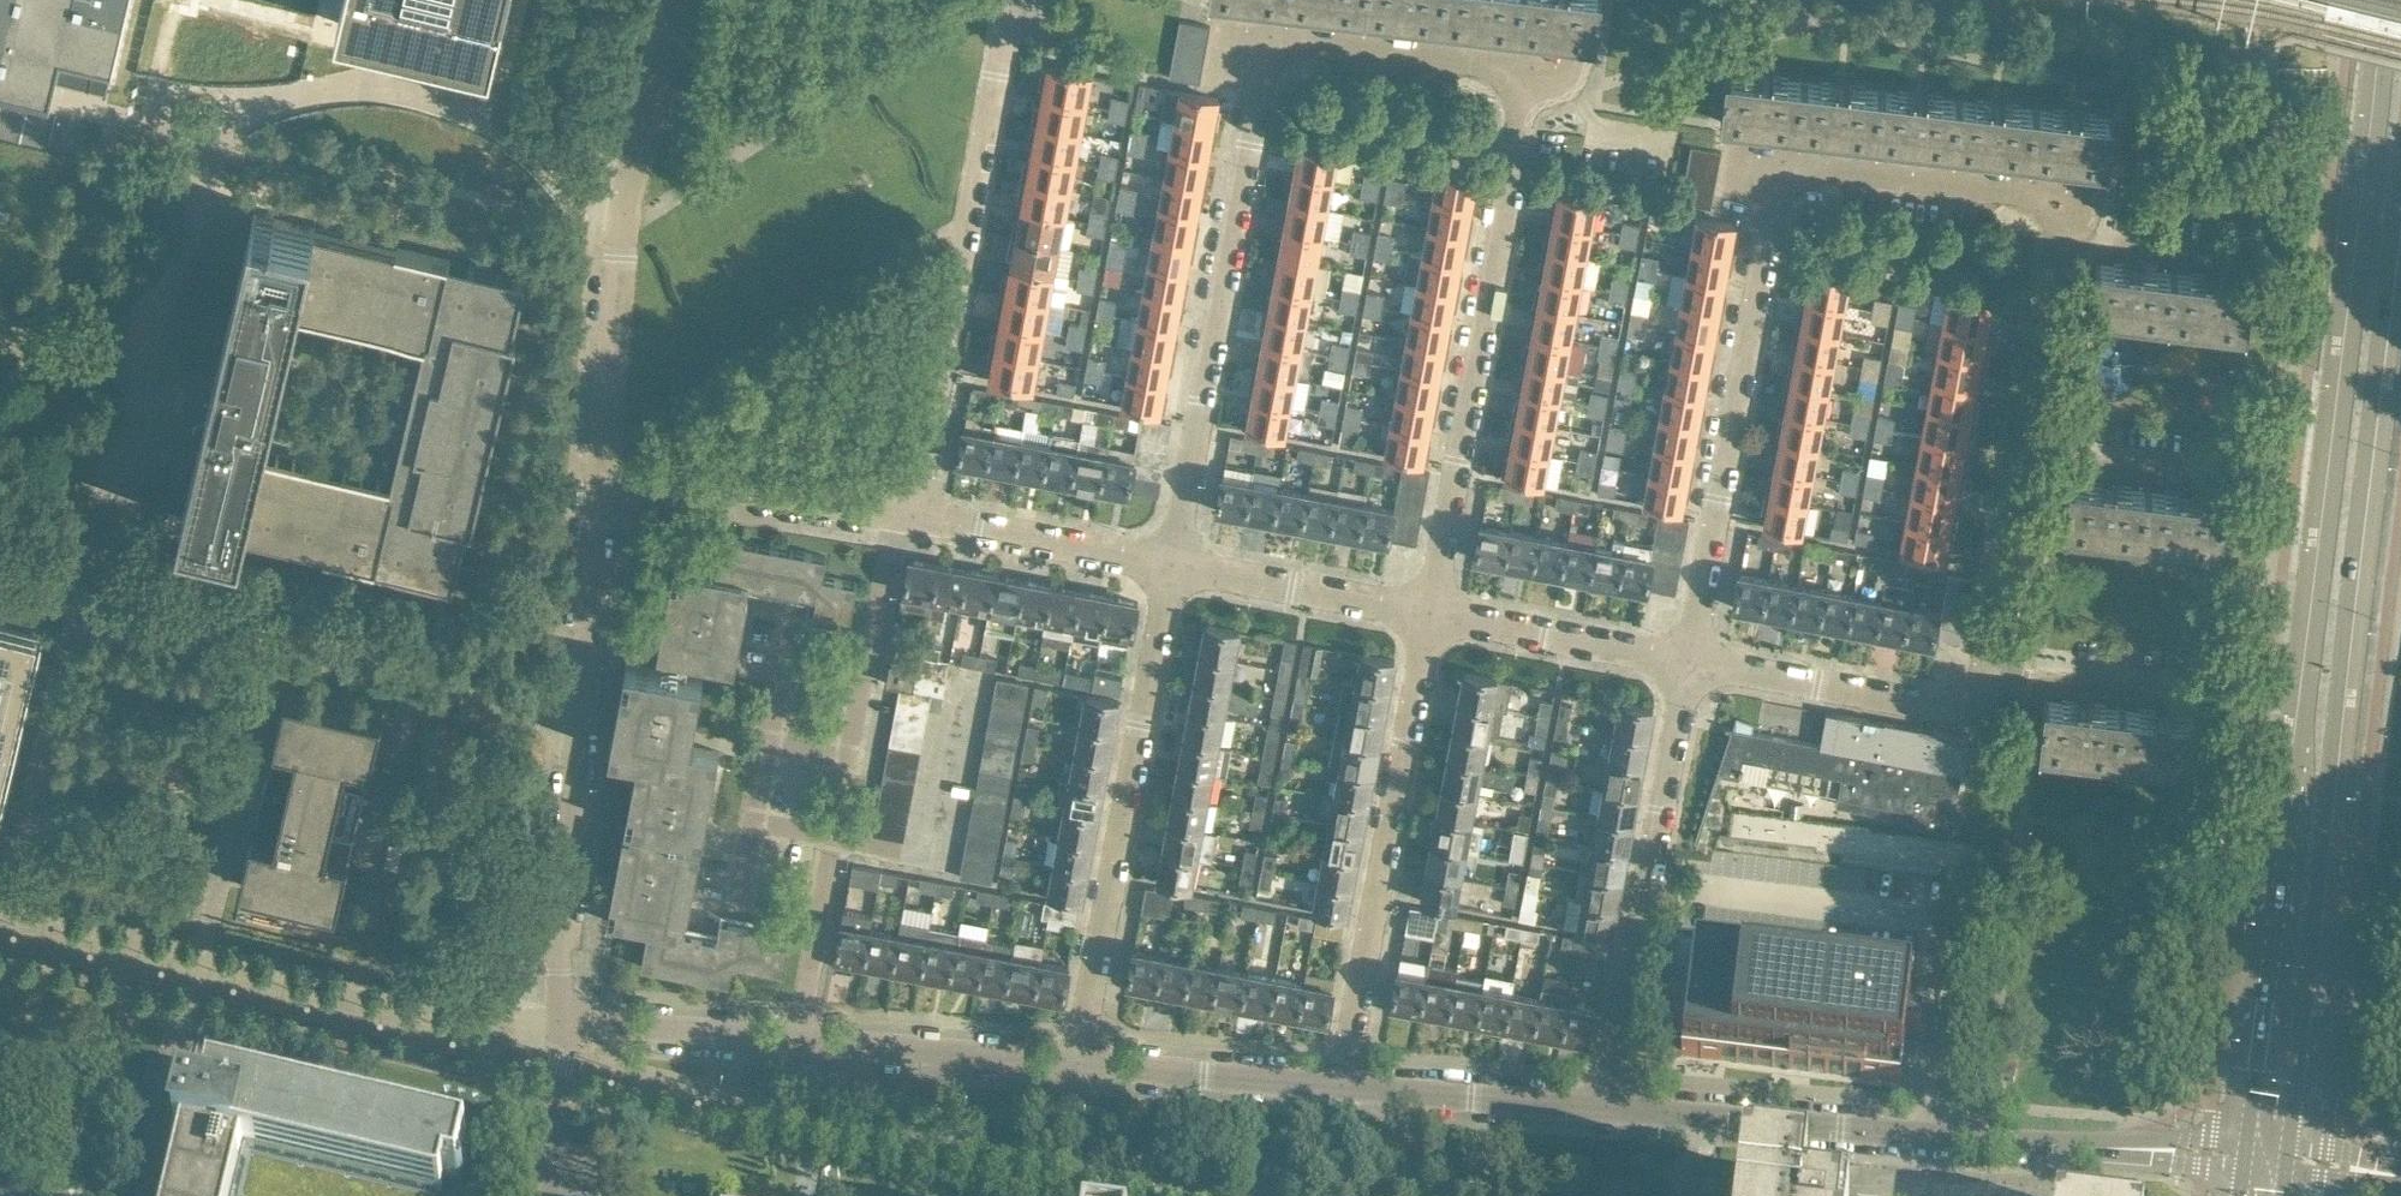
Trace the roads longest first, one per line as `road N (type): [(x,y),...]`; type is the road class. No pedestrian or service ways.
road 1 (tertiary): [(2386,0),(2241,1157)]
road 2 (tertiary): [(2286,1164),(2400,258)]
road 3 (residential): [(1692,661),(1777,162),(2061,196),(2054,246)]
road 4 (residential): [(1173,571),(1267,34),(1530,63)]
road 5 (unclassified): [(1608,1106),(2241,1157)]
road 6 (residential): [(1435,617),(1530,63)]
road 7 (residential): [(570,1022),(603,474)]
road 8 (residential): [(905,522),(1012,0)]
road 9 (residential): [(1075,1063),(1173,571)]
road 10 (residential): [(603,474),(624,218),(693,0)]
road 11 (residential): [(1351,1085),(1435,617)]
road 12 (residential): [(1608,1106),(1692,661)]
road 13 (residential): [(770,744),(849,759),(894,520)]
road 14 (residential): [(1984,668),(1959,700),(1929,705),(1692,661)]
road 15 (residential): [(894,520),(603,474)]
road 16 (residential): [(796,1040),(834,837),(756,822)]
road 17 (unclassified): [(796,1040),(1075,1063)]
road 18 (unclassified): [(1075,1063),(1351,1085)]
road 19 (residential): [(1173,571),(905,522)]
road 20 (residential): [(1435,617),(1173,571)]
road 21 (residential): [(1692,661),(1435,617)]
road 22 (unclassified): [(1351,1085),(1608,1106)]
road 23 (unclassified): [(570,1022),(796,1040)]
road 24 (unclassified): [(2206,694),(1984,668)]
road 25 (residential): [(2019,456),(1984,668)]
road 26 (unclassified): [(2231,482),(2019,456)]
road 27 (residential): [(2054,246),(2019,456)]
road 28 (residential): [(2251,270),(2054,246)]
road 29 (unclassified): [(556,1195),(570,1022)]
road 30 (residential): [(770,744),(794,622)]

